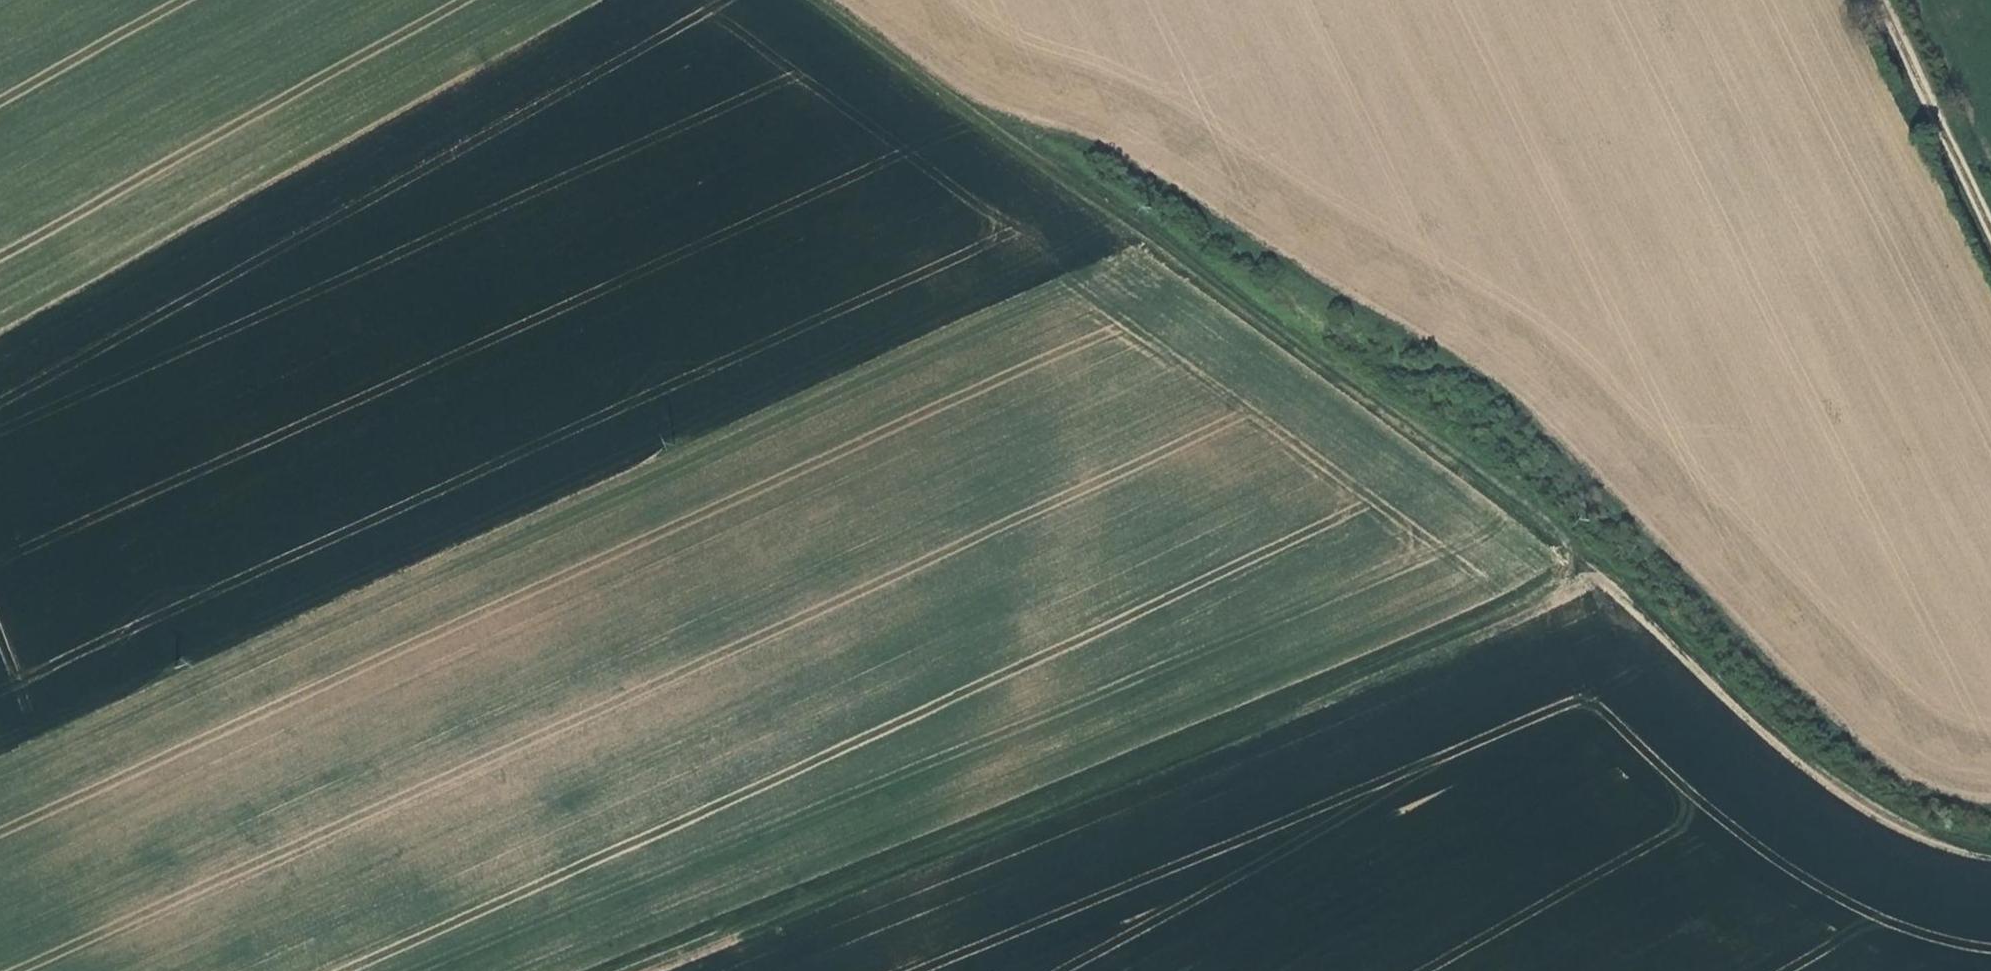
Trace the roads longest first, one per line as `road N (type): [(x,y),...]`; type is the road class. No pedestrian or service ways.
road 1 (track): [(1886,0),(1990,219)]

